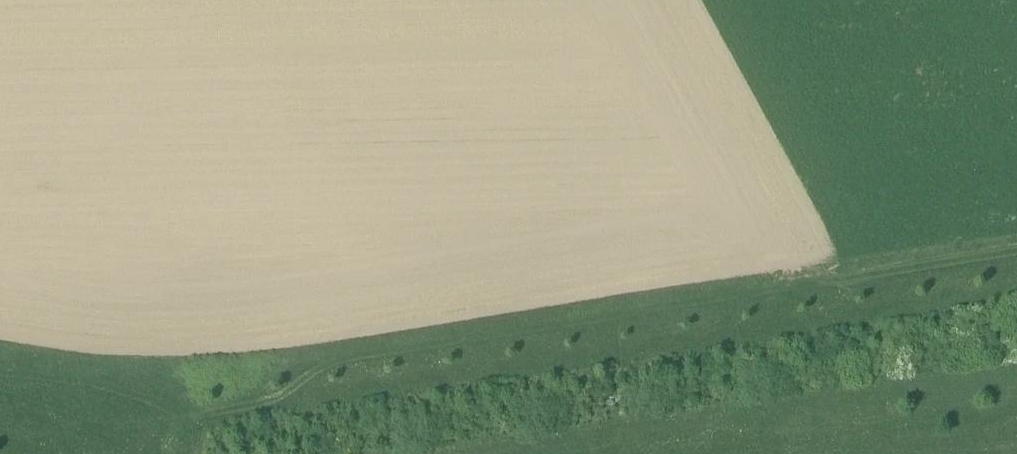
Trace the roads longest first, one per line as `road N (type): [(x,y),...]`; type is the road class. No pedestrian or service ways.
road 1 (track): [(1016,249),(277,364),(226,403),(0,380)]

